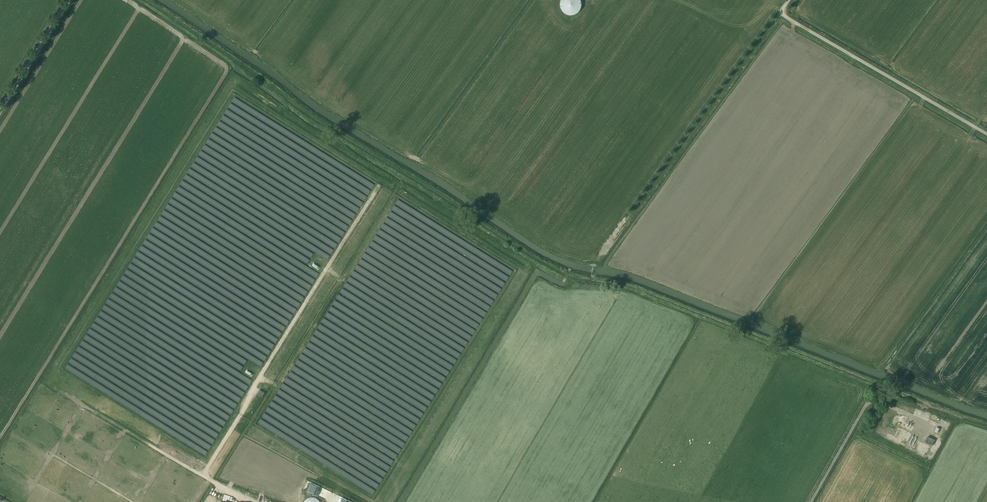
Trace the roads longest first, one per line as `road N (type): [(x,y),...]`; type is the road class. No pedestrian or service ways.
road 1 (unclassified): [(986,134),(780,14),(791,0)]
road 2 (unclassified): [(0,112),(69,0)]

